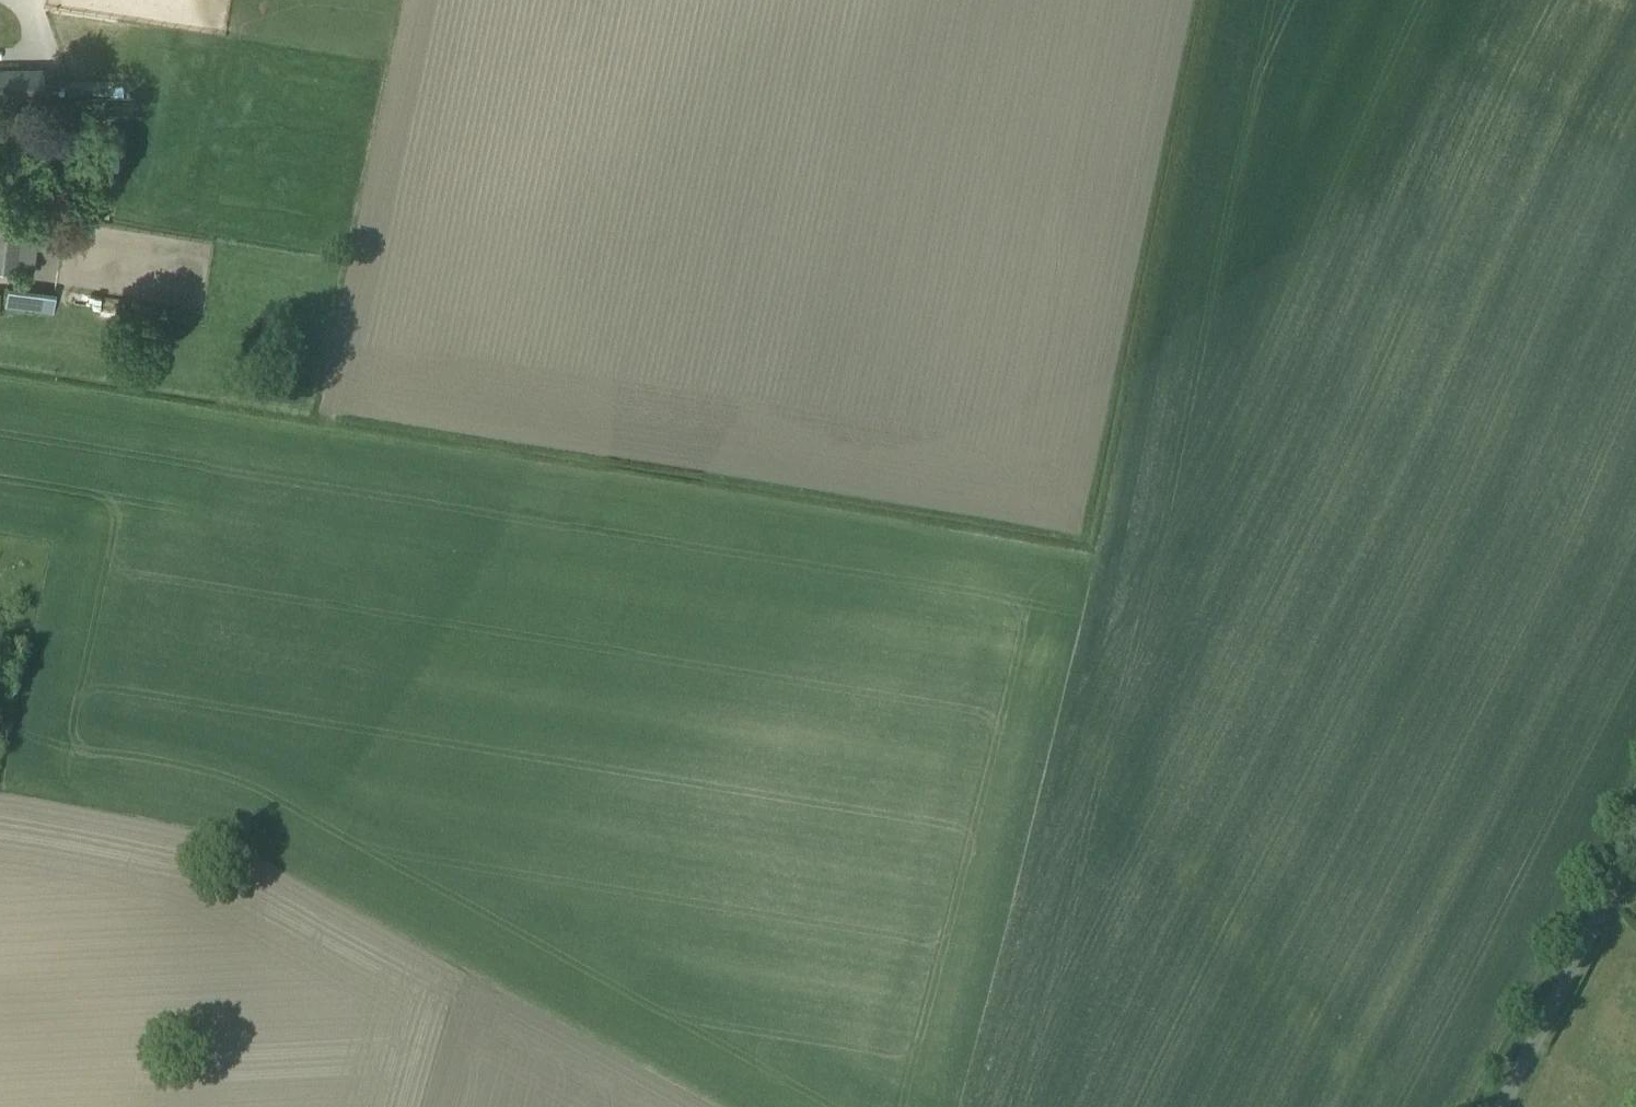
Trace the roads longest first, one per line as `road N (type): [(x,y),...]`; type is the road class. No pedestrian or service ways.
road 1 (unclassified): [(1498,1106),(1635,840)]

